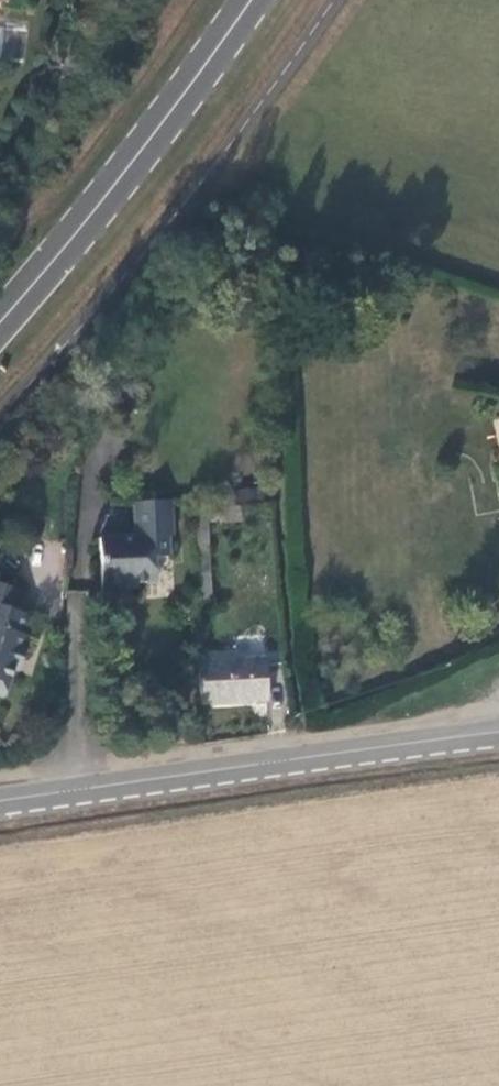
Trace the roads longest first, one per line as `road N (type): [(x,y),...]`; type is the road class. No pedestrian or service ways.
road 1 (unclassified): [(498,737),(0,806)]
road 2 (secondary): [(0,327),(76,242),(259,0)]

